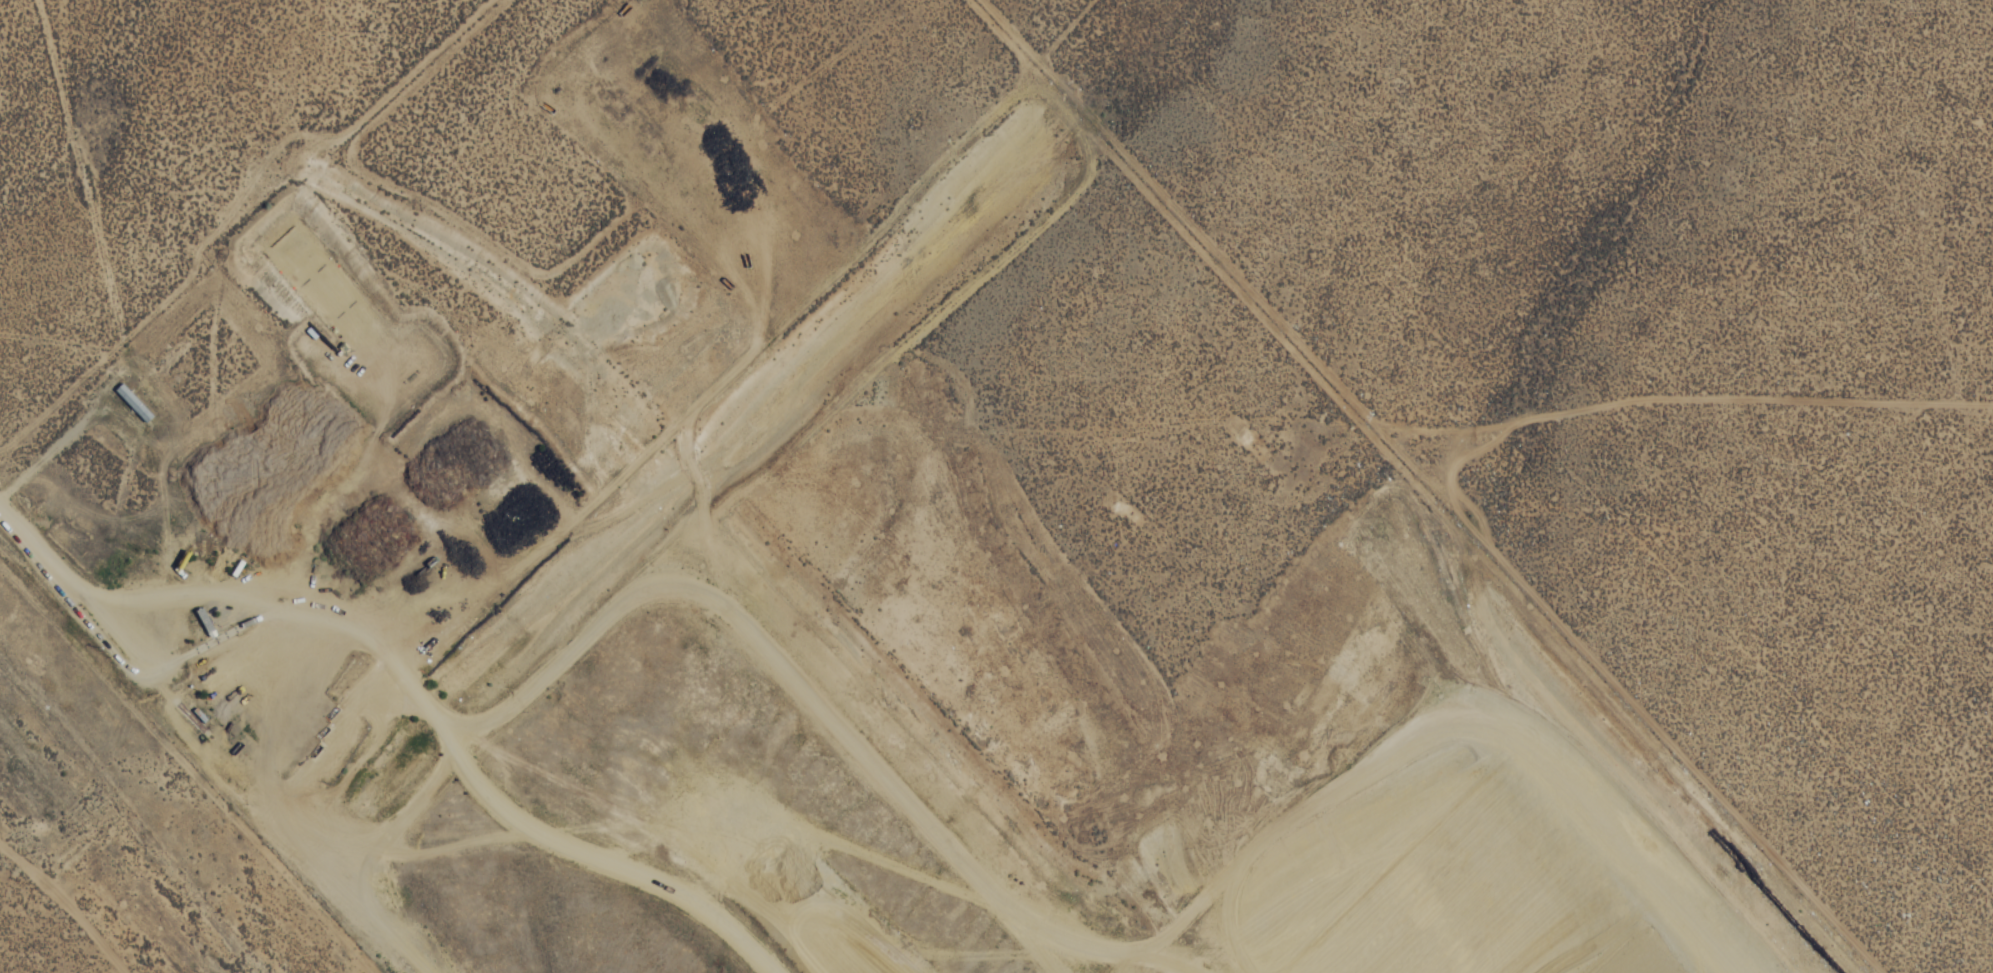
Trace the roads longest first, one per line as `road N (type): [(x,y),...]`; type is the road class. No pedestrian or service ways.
road 1 (residential): [(144,670),(0,515)]

